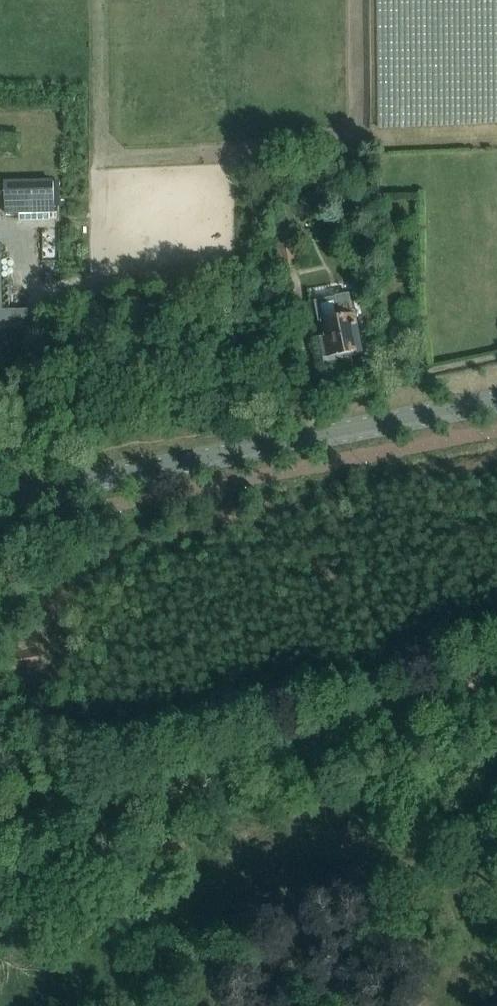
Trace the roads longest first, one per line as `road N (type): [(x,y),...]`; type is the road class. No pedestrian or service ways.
road 1 (unclassified): [(0,846),(496,701)]
road 2 (tertiary): [(0,499),(496,402)]

